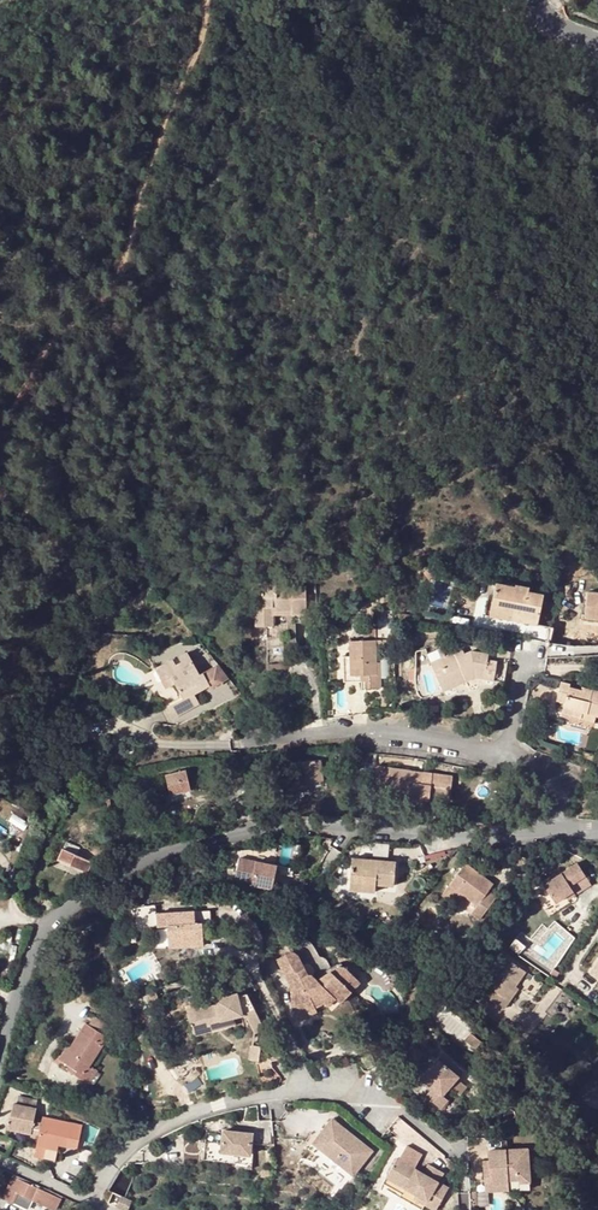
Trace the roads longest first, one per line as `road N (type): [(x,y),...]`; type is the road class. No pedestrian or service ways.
road 1 (unclassified): [(503,837),(292,828),(188,852),(67,921),(34,962),(0,1068)]
road 2 (residential): [(90,1205),(116,1162),(159,1131),(237,1103),(368,1095),(387,1098),(451,1150),(464,1209)]
road 3 (residential): [(503,761),(371,737),(251,745)]
road 4 (residential): [(503,837),(547,820),(564,793),(534,769),(503,761)]

